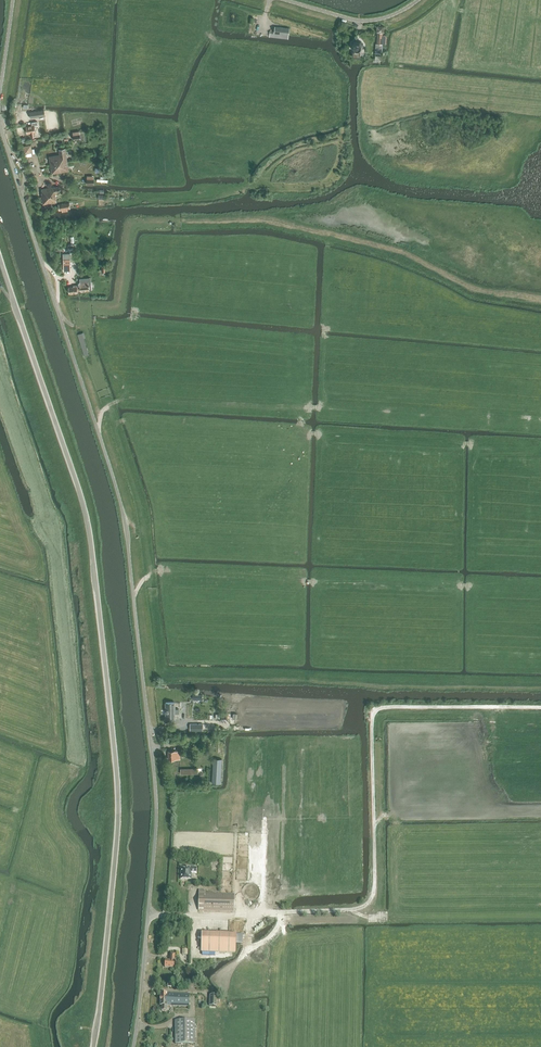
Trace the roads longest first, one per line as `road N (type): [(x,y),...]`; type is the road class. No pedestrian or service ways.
road 1 (unclassified): [(135,1046),(157,793),(127,531),(0,121)]
road 2 (tertiary): [(93,1046),(119,804),(96,580),(85,510),(0,256)]
road 3 (track): [(540,708),(375,711),(375,889),(369,904),(354,910),(387,918)]
road 4 (track): [(354,910),(150,915)]
road 5 (unclassified): [(284,0),(365,21),(418,0)]

